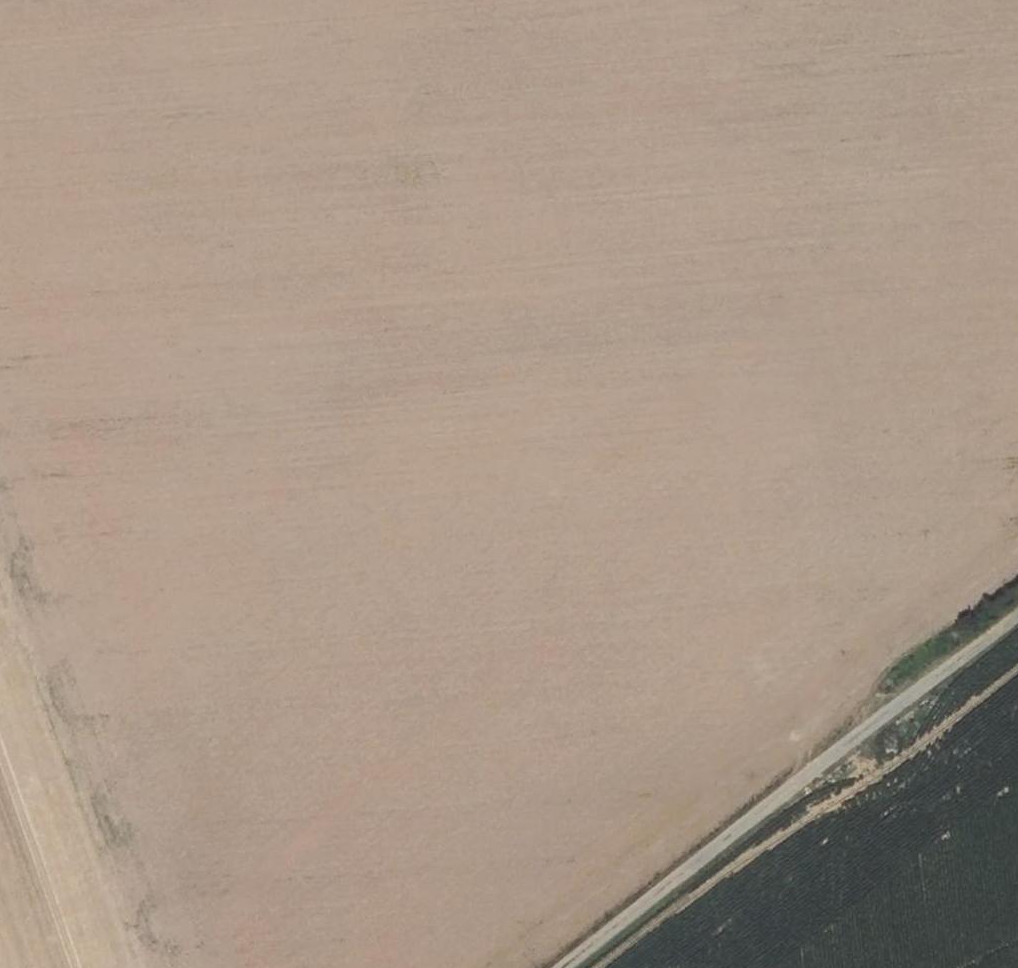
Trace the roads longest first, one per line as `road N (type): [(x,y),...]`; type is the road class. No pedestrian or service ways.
road 1 (track): [(557,967),(1017,608)]

